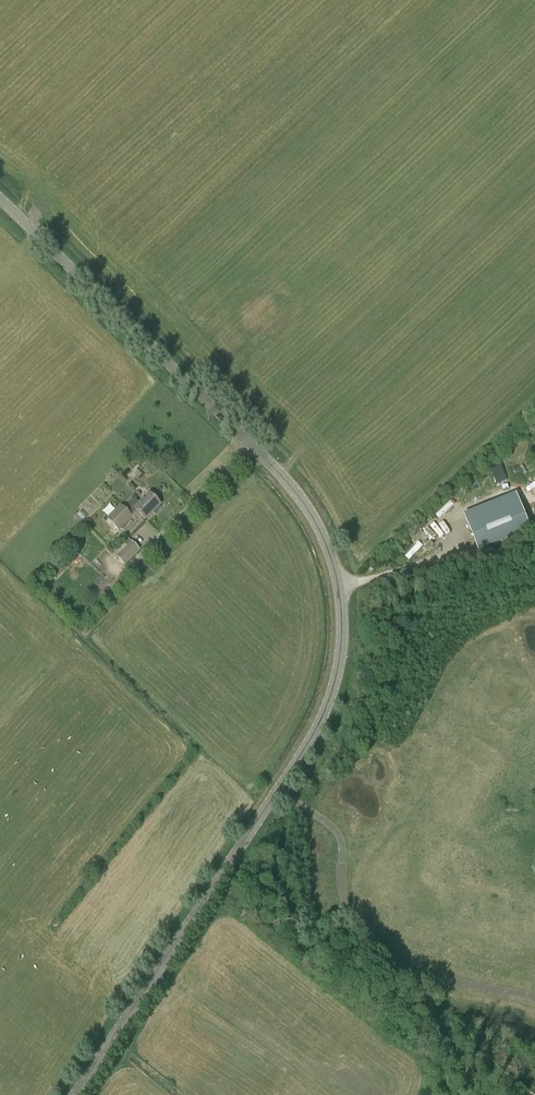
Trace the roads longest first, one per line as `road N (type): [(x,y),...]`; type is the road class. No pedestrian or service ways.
road 1 (unclassified): [(73,1094),(316,727),(335,682),(340,592),(330,554),(296,490),(0,198)]
road 2 (track): [(279,789),(342,838),(346,907),(358,936),(383,961),(408,974),(534,998)]
road 3 (track): [(340,592),(458,547)]

